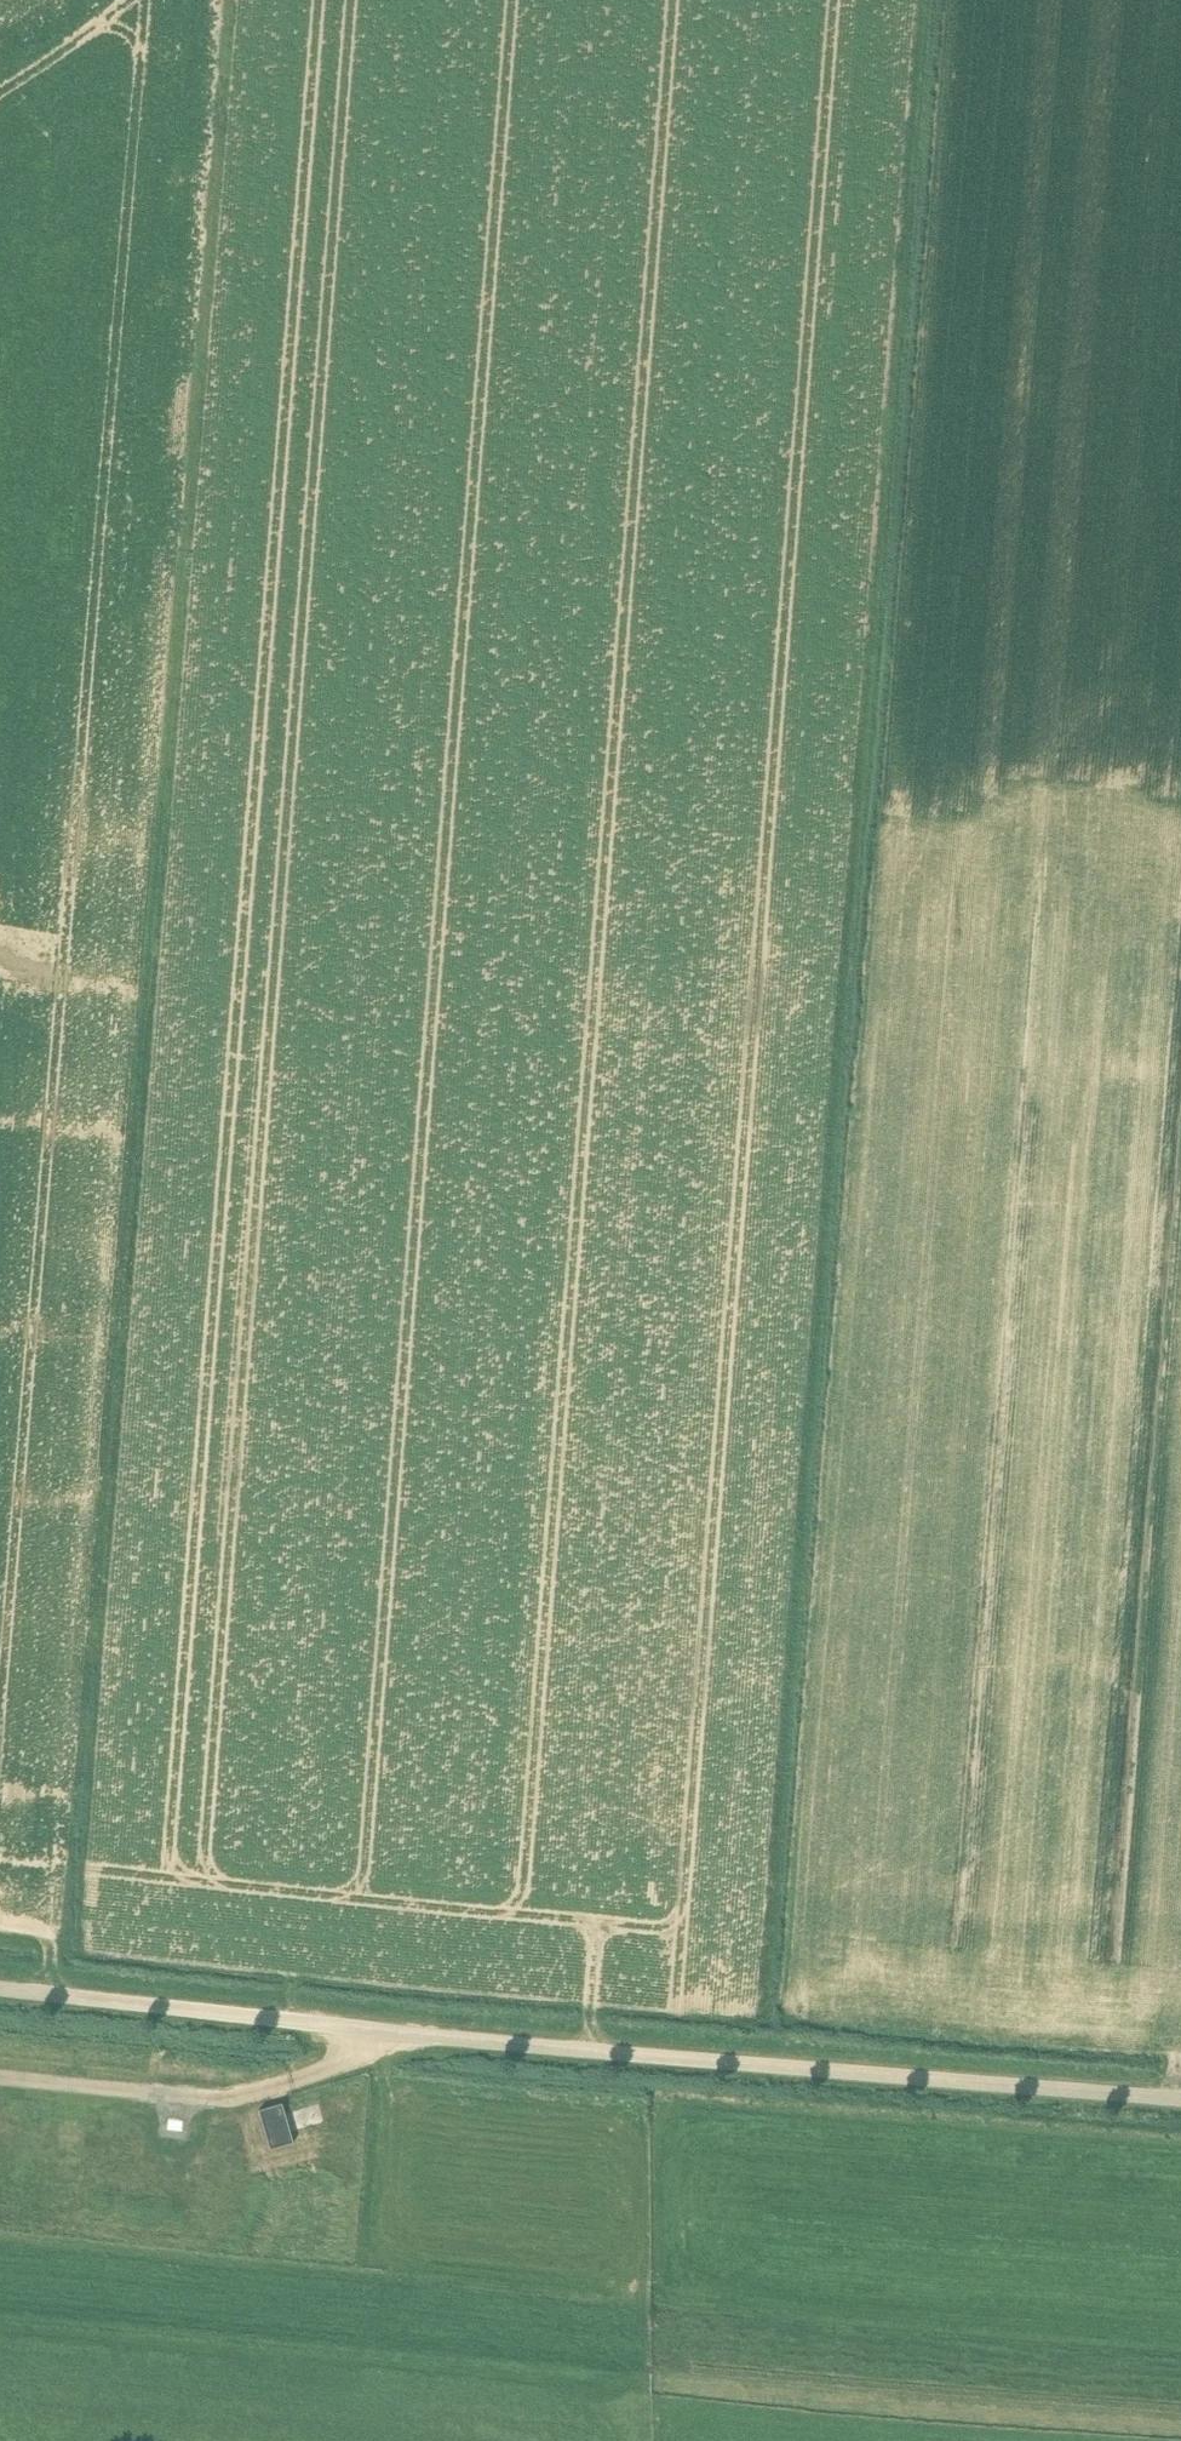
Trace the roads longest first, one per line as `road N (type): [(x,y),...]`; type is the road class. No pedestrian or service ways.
road 1 (unclassified): [(1180,2100),(698,2061),(0,1988)]

